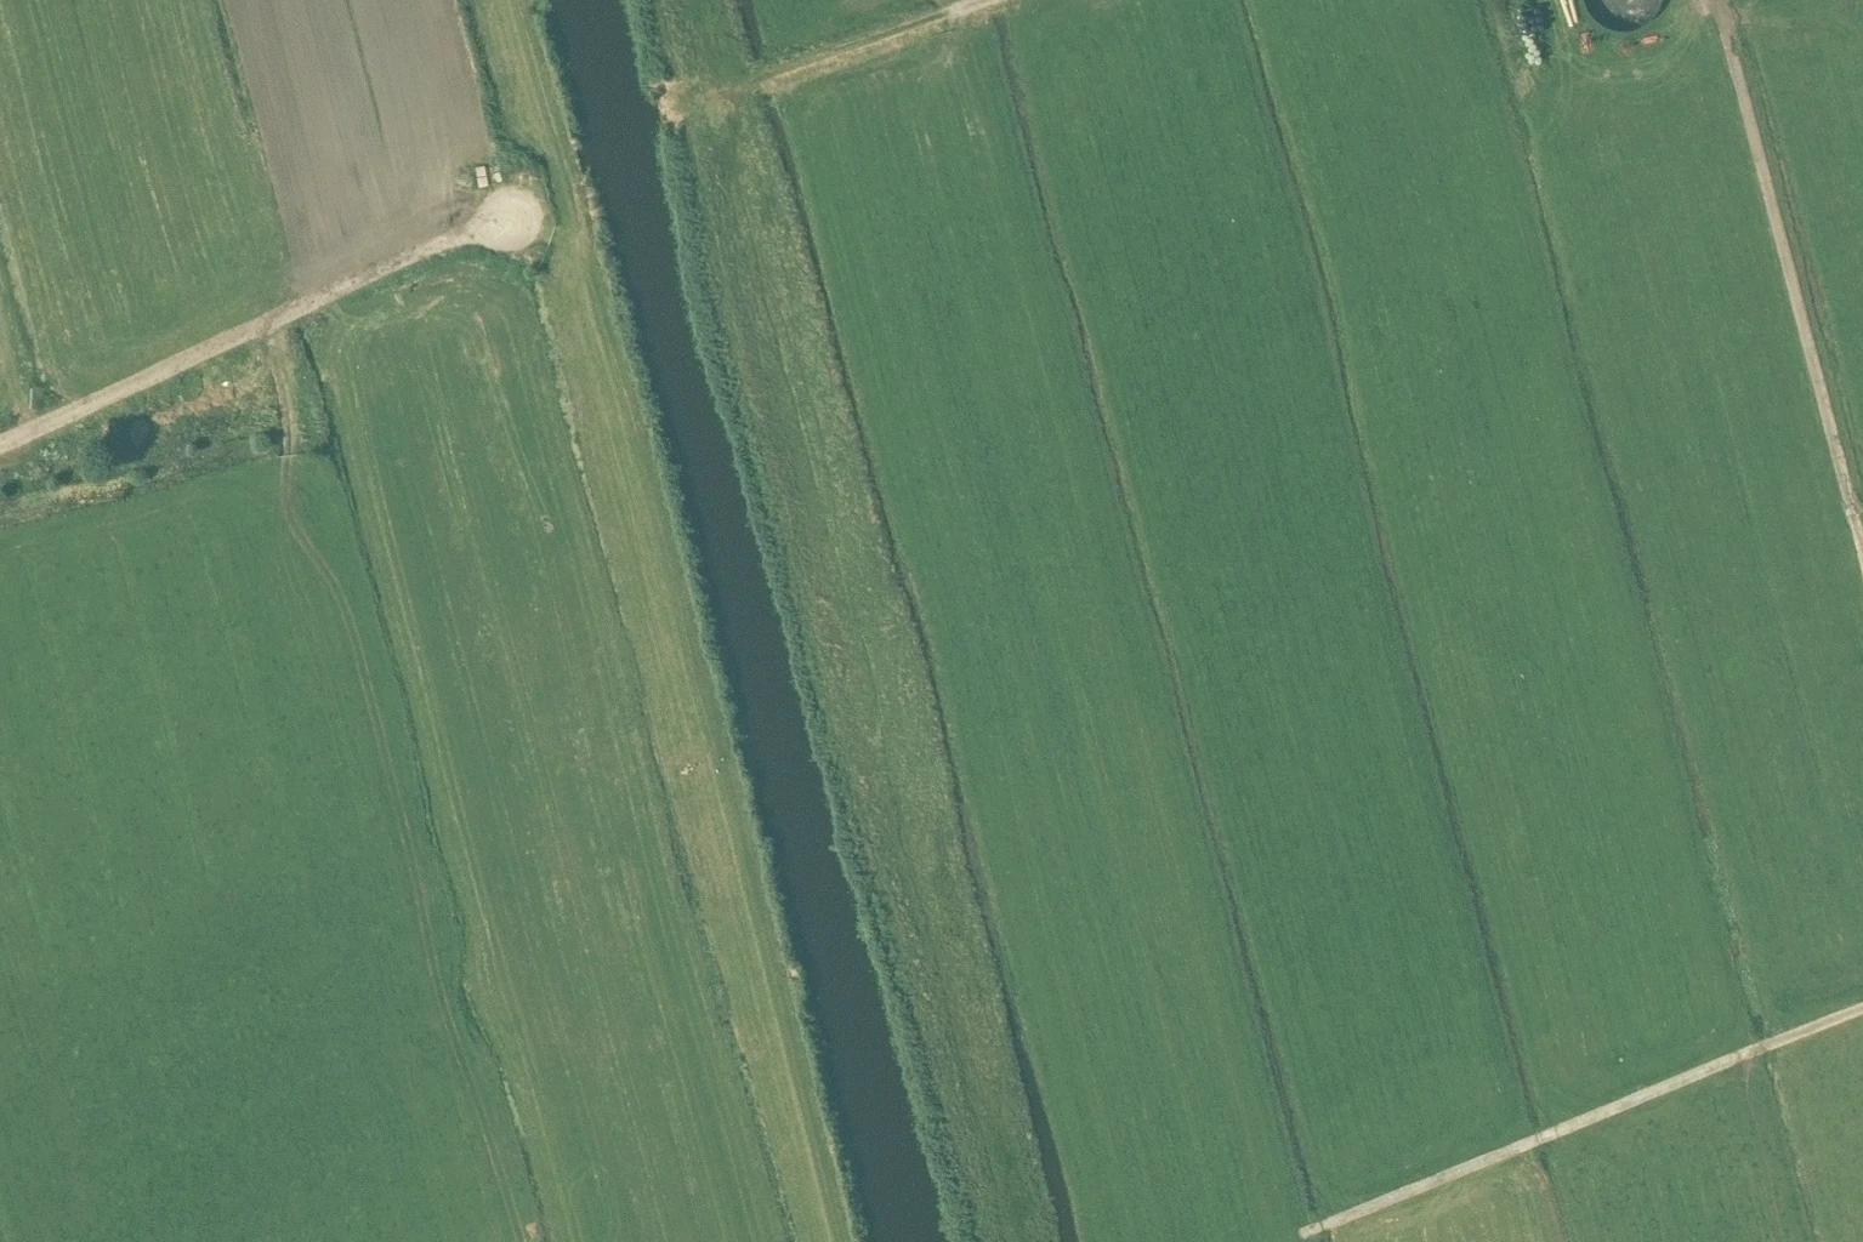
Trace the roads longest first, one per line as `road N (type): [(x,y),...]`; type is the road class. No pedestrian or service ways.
road 1 (track): [(1297,1236),(1862,1008)]
road 2 (track): [(1862,559),(1717,0)]
road 3 (unclassified): [(0,444),(511,213)]

